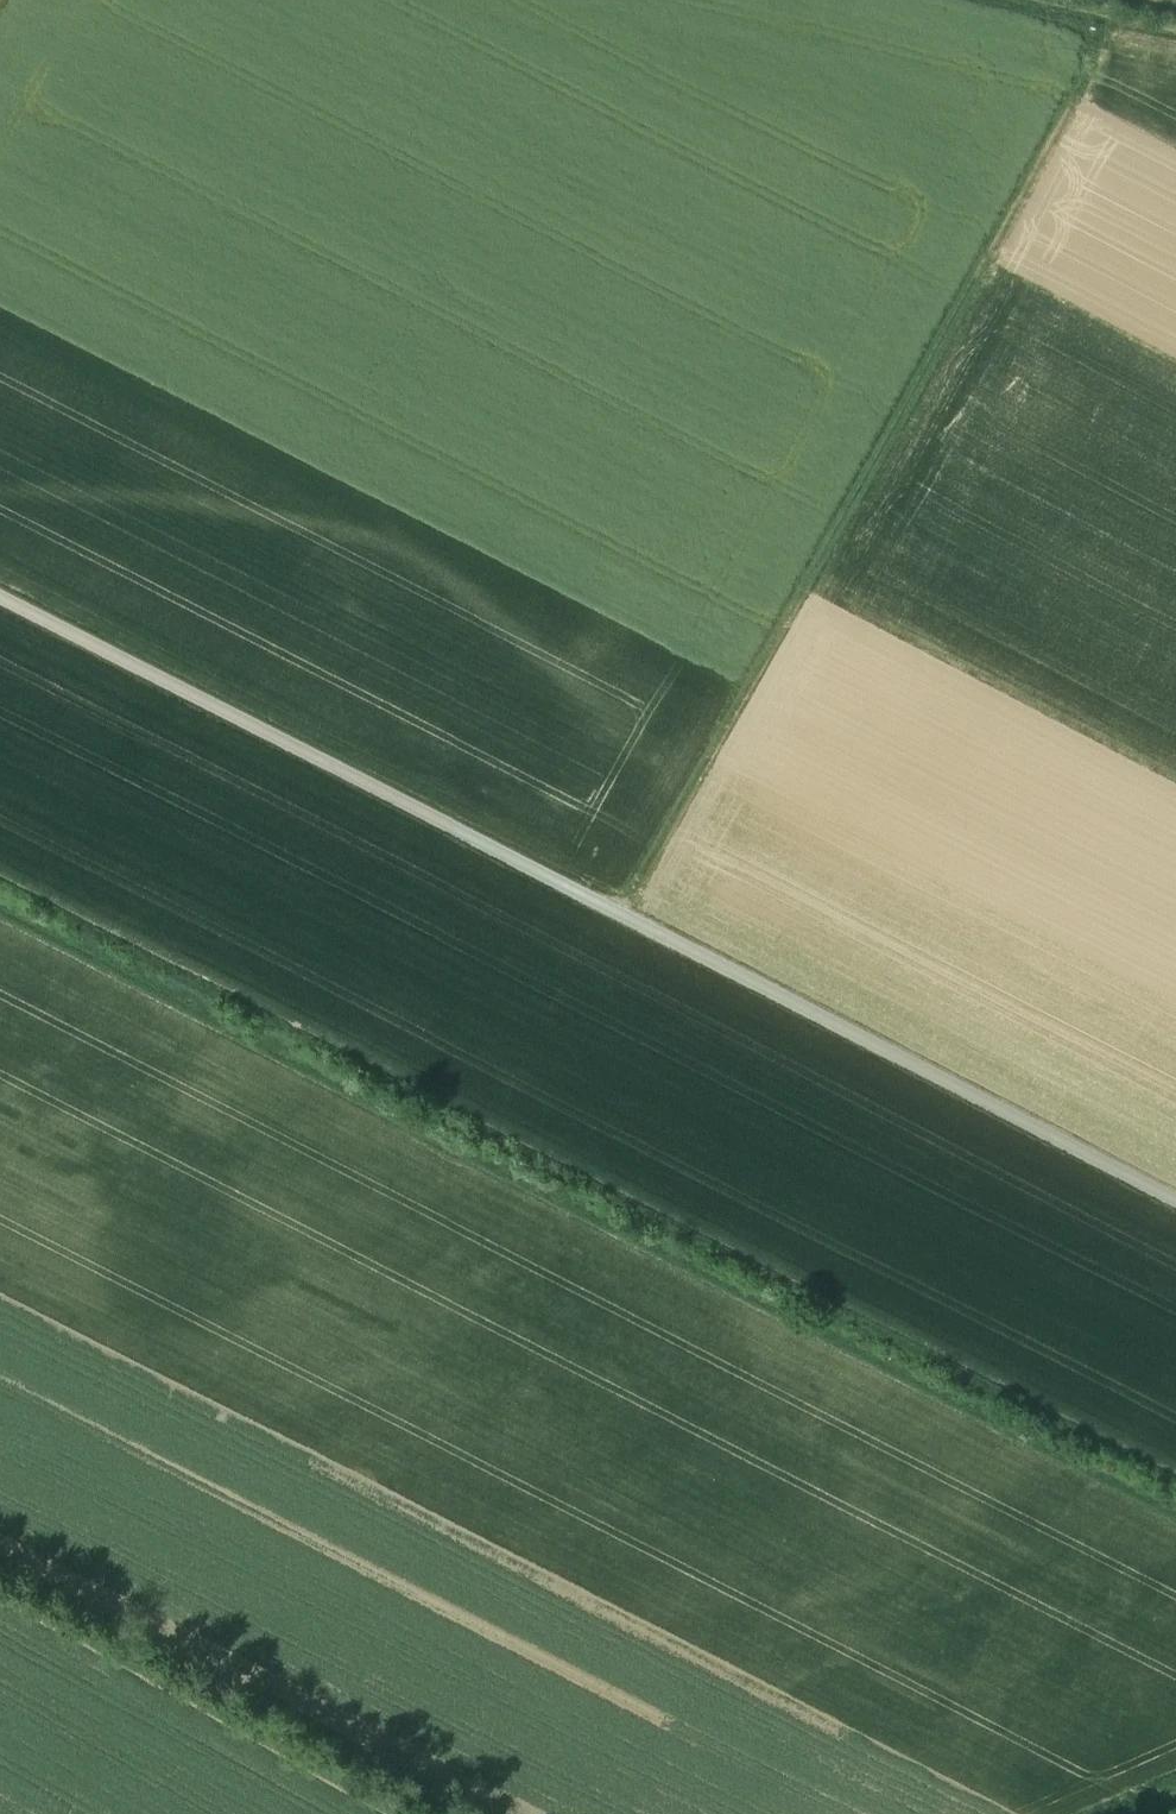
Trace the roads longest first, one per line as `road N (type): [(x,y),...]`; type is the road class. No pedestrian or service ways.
road 1 (track): [(1175,1201),(0,598)]
road 2 (track): [(1102,43),(890,436),(617,913)]

